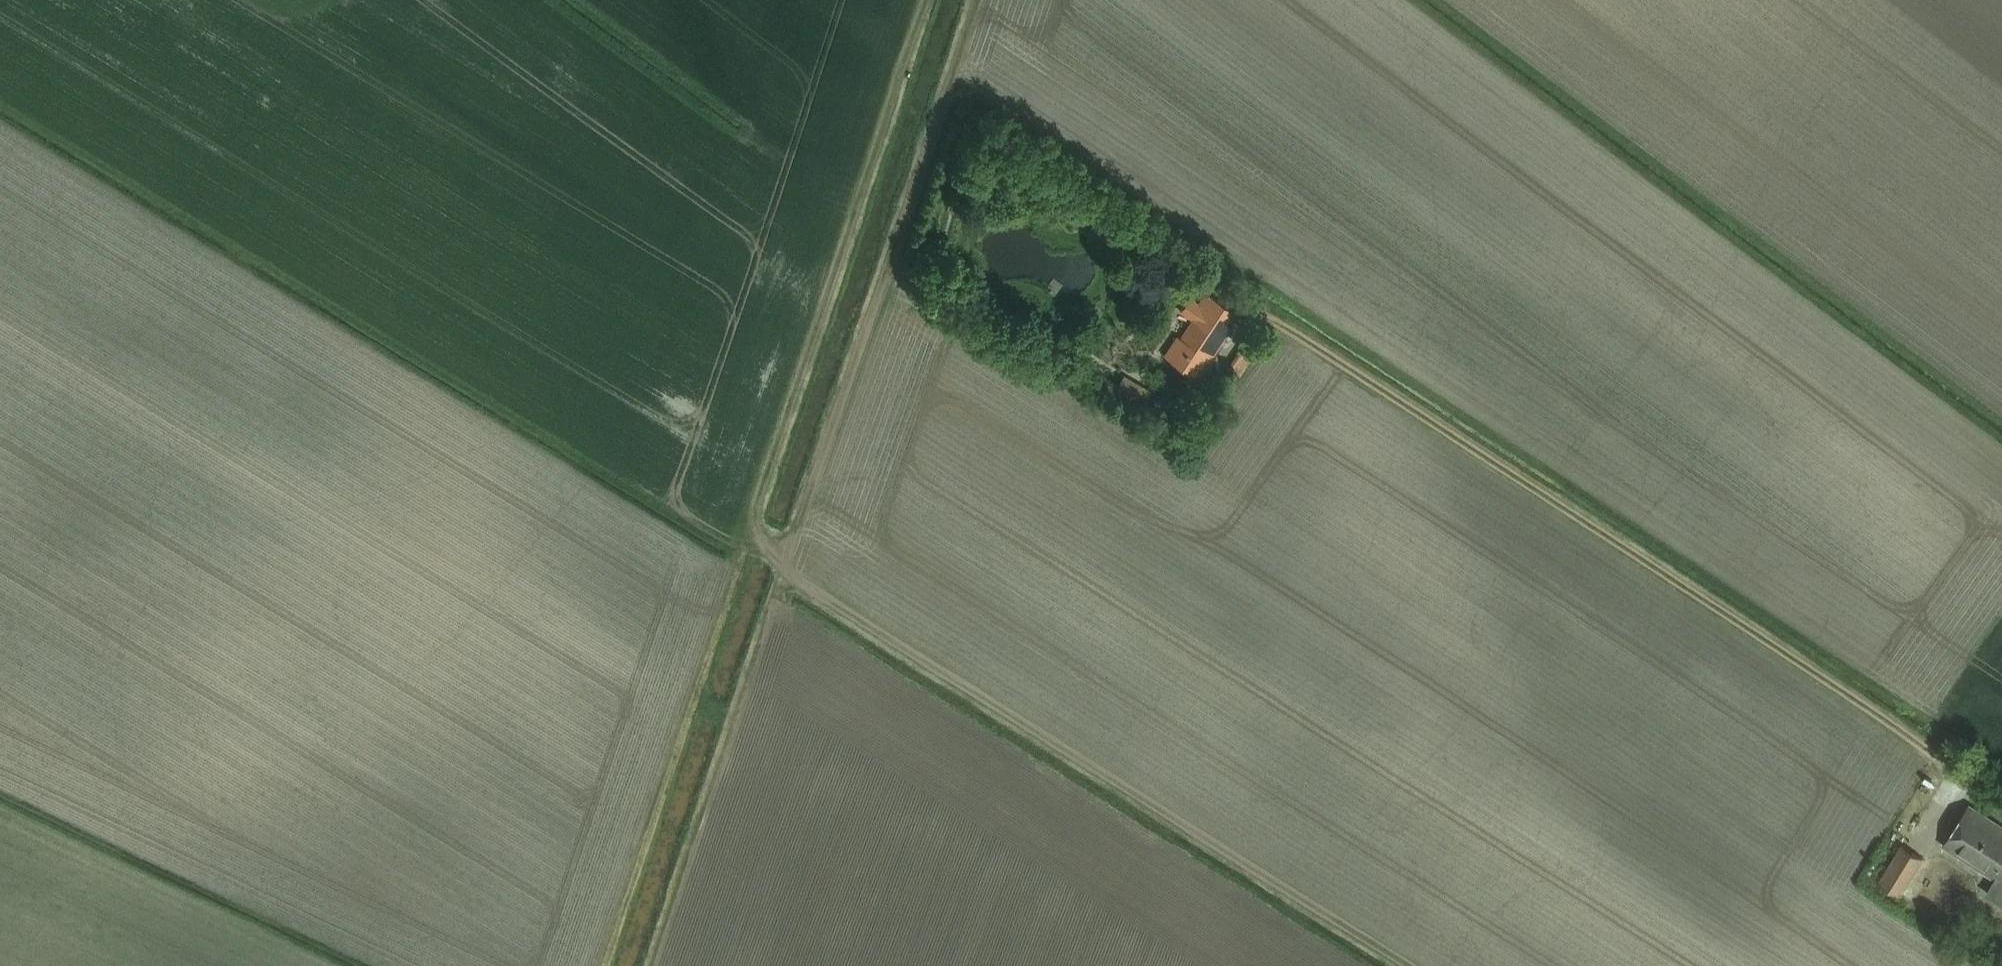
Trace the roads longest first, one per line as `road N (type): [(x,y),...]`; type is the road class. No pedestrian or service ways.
road 1 (track): [(2001,794),(1272,318)]

